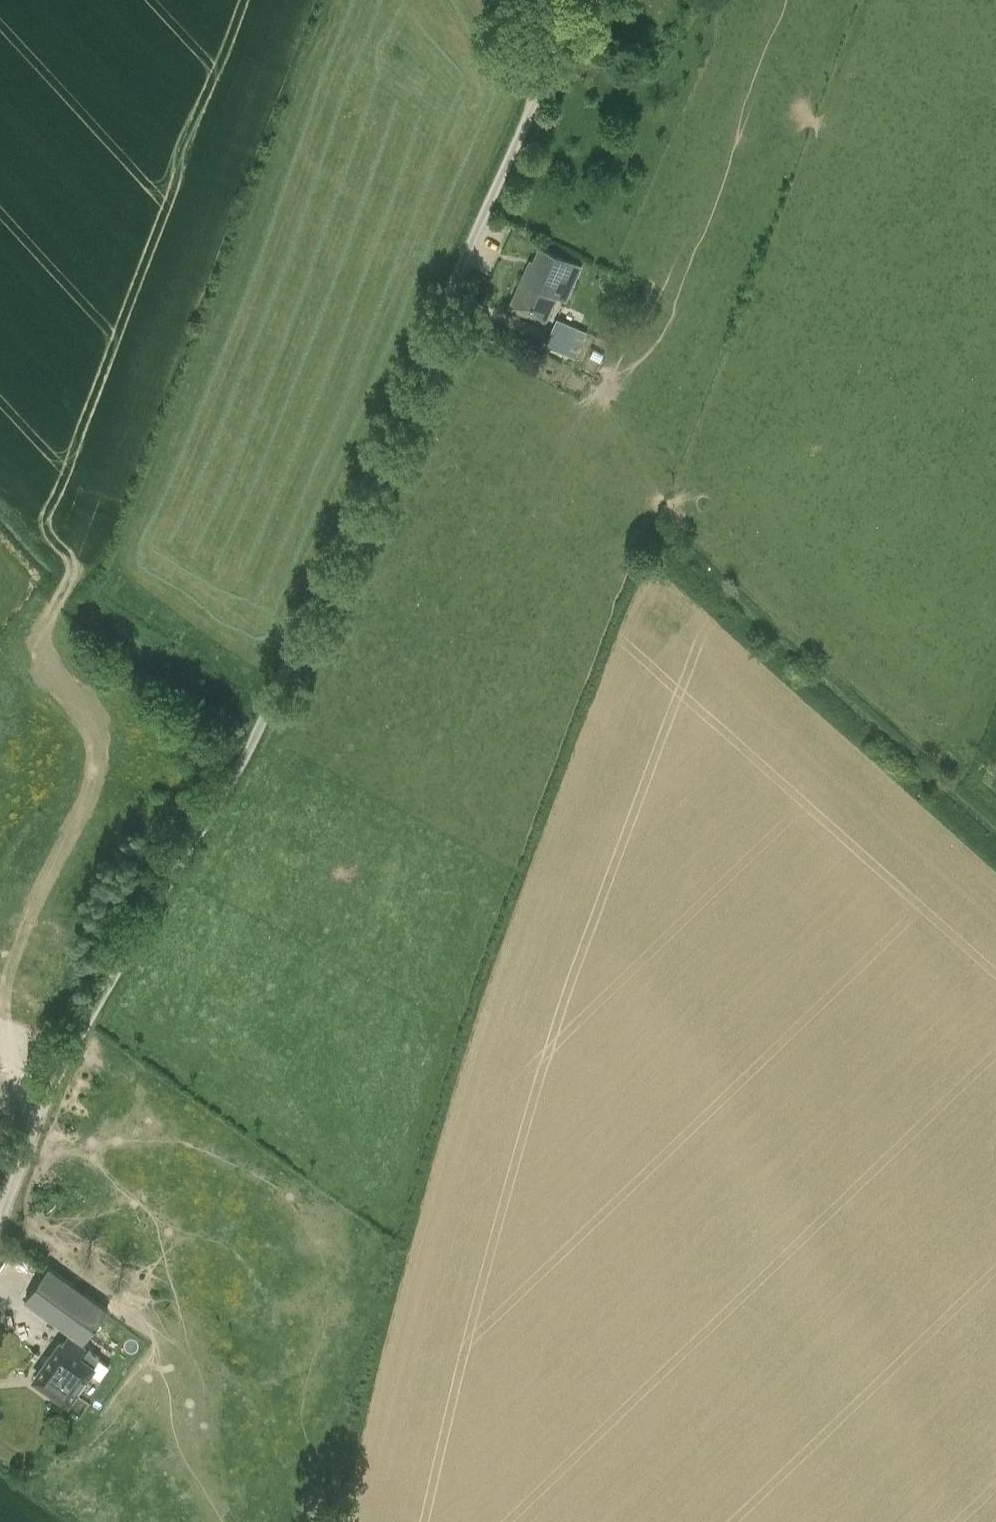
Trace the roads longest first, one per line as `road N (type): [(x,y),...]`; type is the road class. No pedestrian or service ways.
road 1 (unclassified): [(0,1232),(52,1082),(85,1020),(234,782)]

